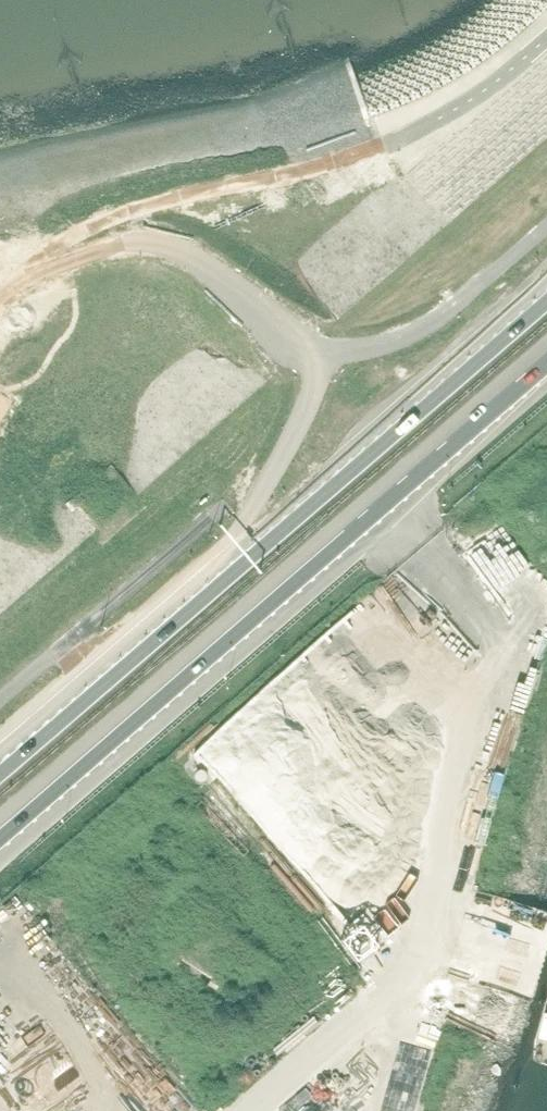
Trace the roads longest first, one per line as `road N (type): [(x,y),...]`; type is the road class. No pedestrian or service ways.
road 1 (motorway): [(546,294),(0,765)]
road 2 (motorway): [(0,817),(546,350)]

